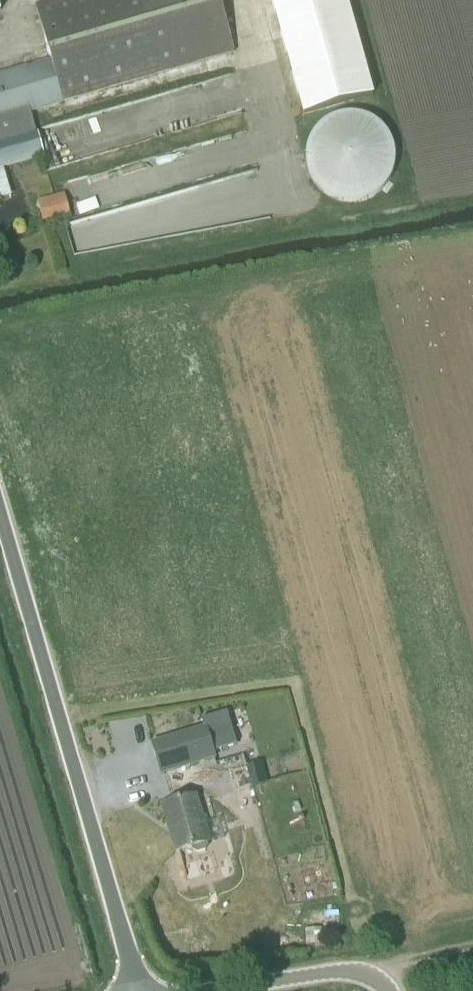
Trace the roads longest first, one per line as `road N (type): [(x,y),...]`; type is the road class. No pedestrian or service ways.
road 1 (unclassified): [(141,990),(0,511)]
road 2 (unclassified): [(391,990),(346,970),(211,990)]

